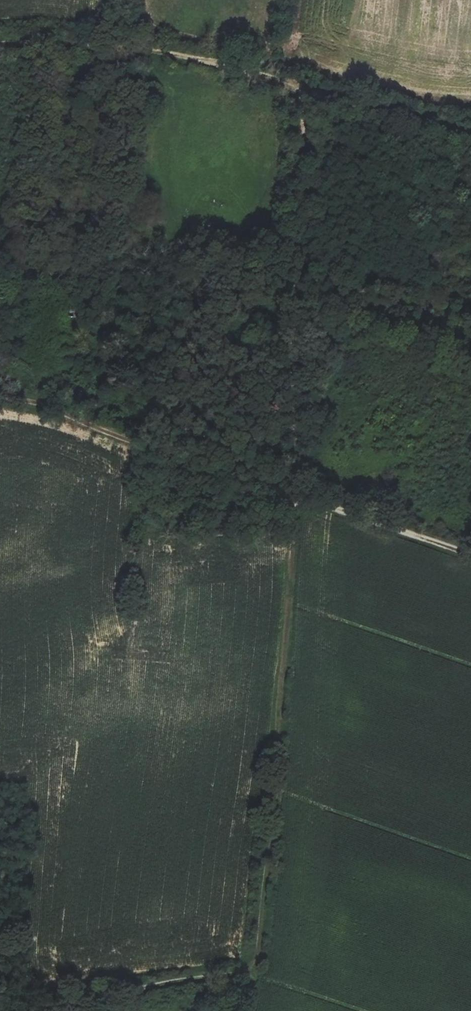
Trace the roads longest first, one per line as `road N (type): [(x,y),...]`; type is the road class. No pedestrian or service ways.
road 1 (track): [(298,496),(287,697),(252,967),(34,1010)]
road 2 (track): [(470,131),(101,46),(0,45)]
road 3 (track): [(294,87),(298,496)]
road 4 (track): [(298,496),(0,396)]
road 5 (track): [(470,557),(298,496)]

